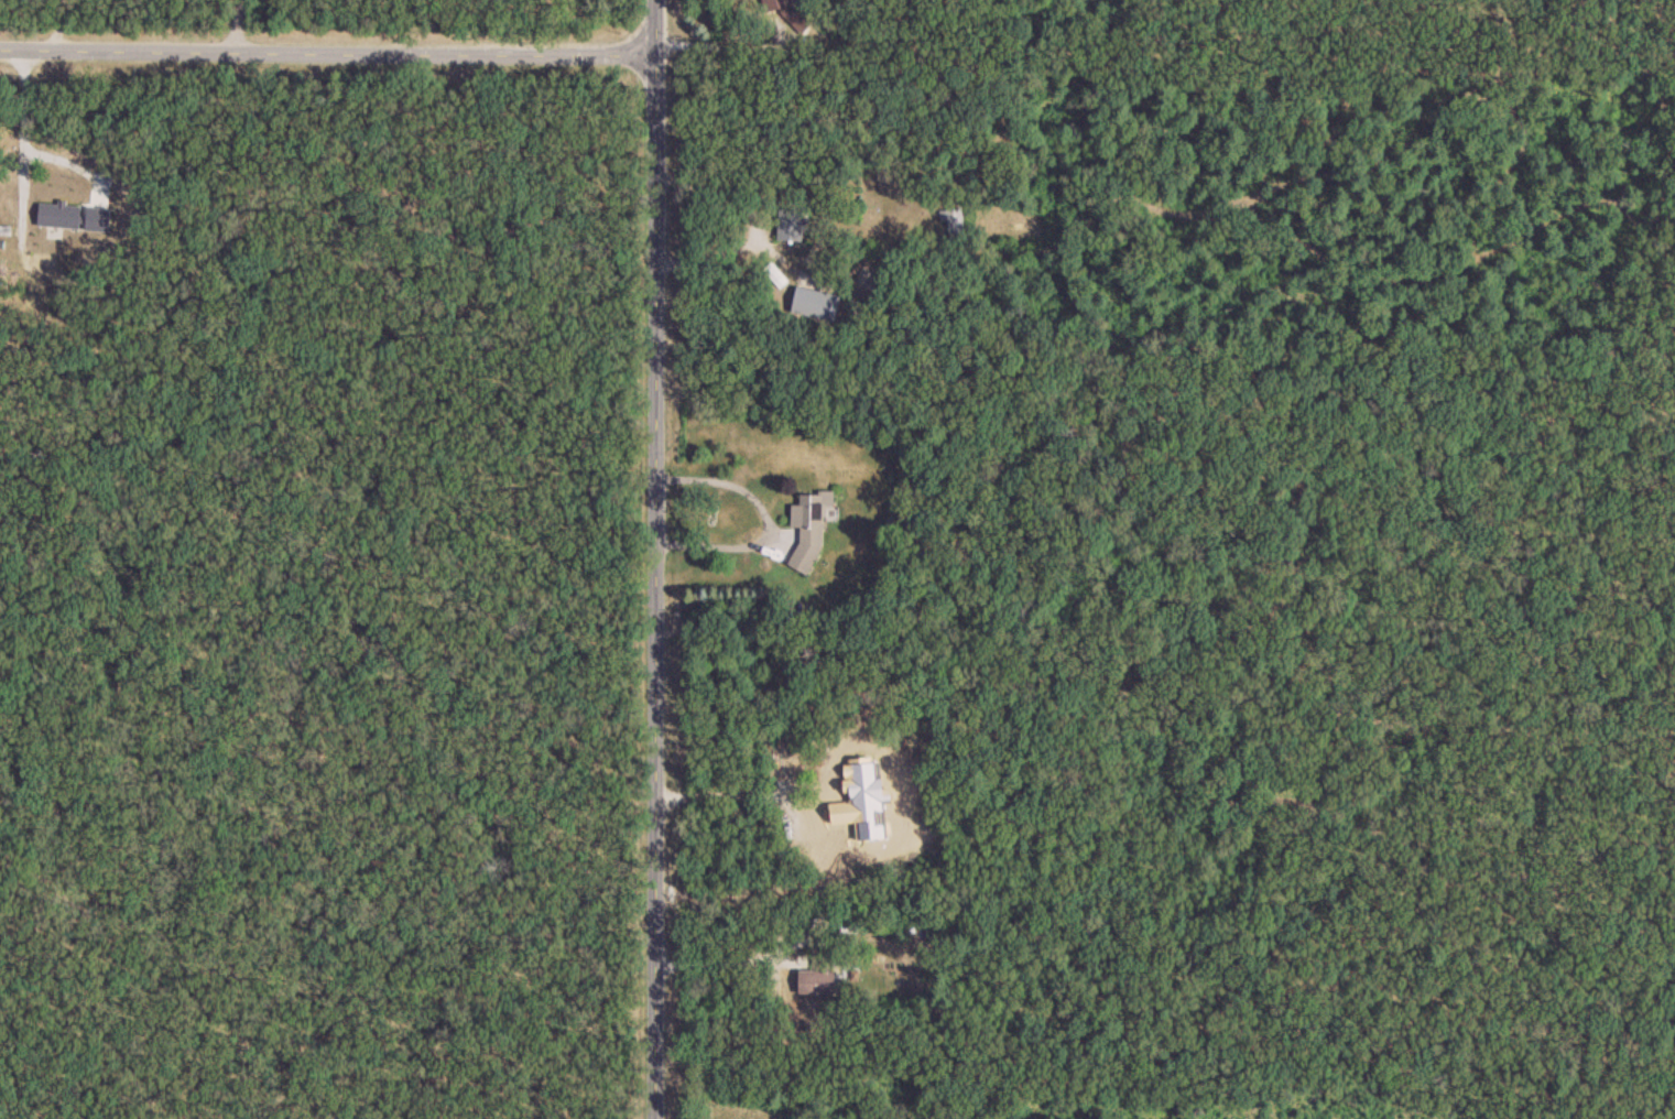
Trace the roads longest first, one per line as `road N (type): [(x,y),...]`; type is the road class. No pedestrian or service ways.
road 1 (residential): [(657,1118),(653,0)]
road 2 (residential): [(0,45),(653,54)]

